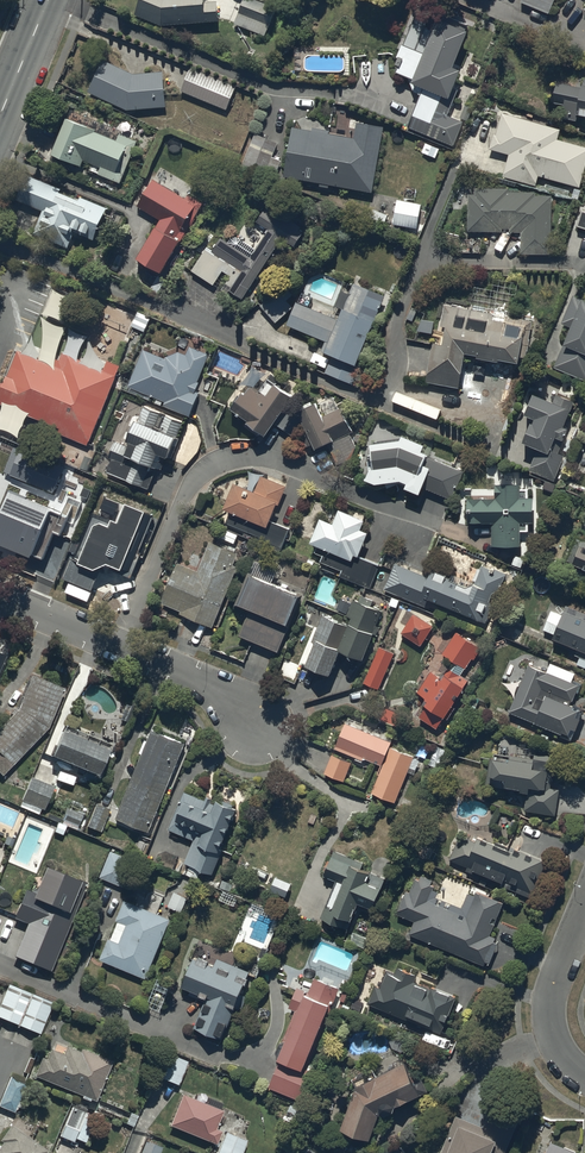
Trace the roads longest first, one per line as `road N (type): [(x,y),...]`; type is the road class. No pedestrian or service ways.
road 1 (residential): [(431,521),(268,458),(214,462),(192,481),(124,645)]
road 2 (residential): [(584,910),(554,984),(549,1020),(558,1050),(584,1076)]
road 3 (residential): [(261,726),(222,692),(124,645)]
road 4 (residential): [(124,645),(0,595)]
road 5 (tertiary): [(0,112),(46,0)]

